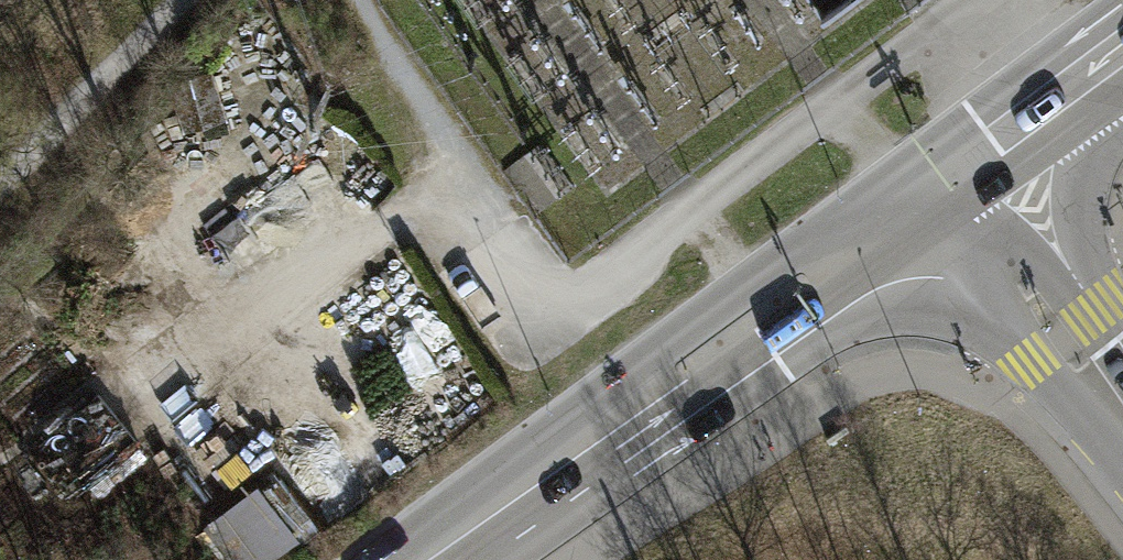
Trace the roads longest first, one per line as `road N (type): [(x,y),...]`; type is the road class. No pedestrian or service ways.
road 1 (primary): [(949,178),(438,559)]
road 2 (unclassified): [(949,178),(1122,418)]
road 3 (track): [(0,177),(179,0)]
road 4 (primary): [(1122,46),(949,178)]
road 5 (track): [(694,213),(768,315)]

